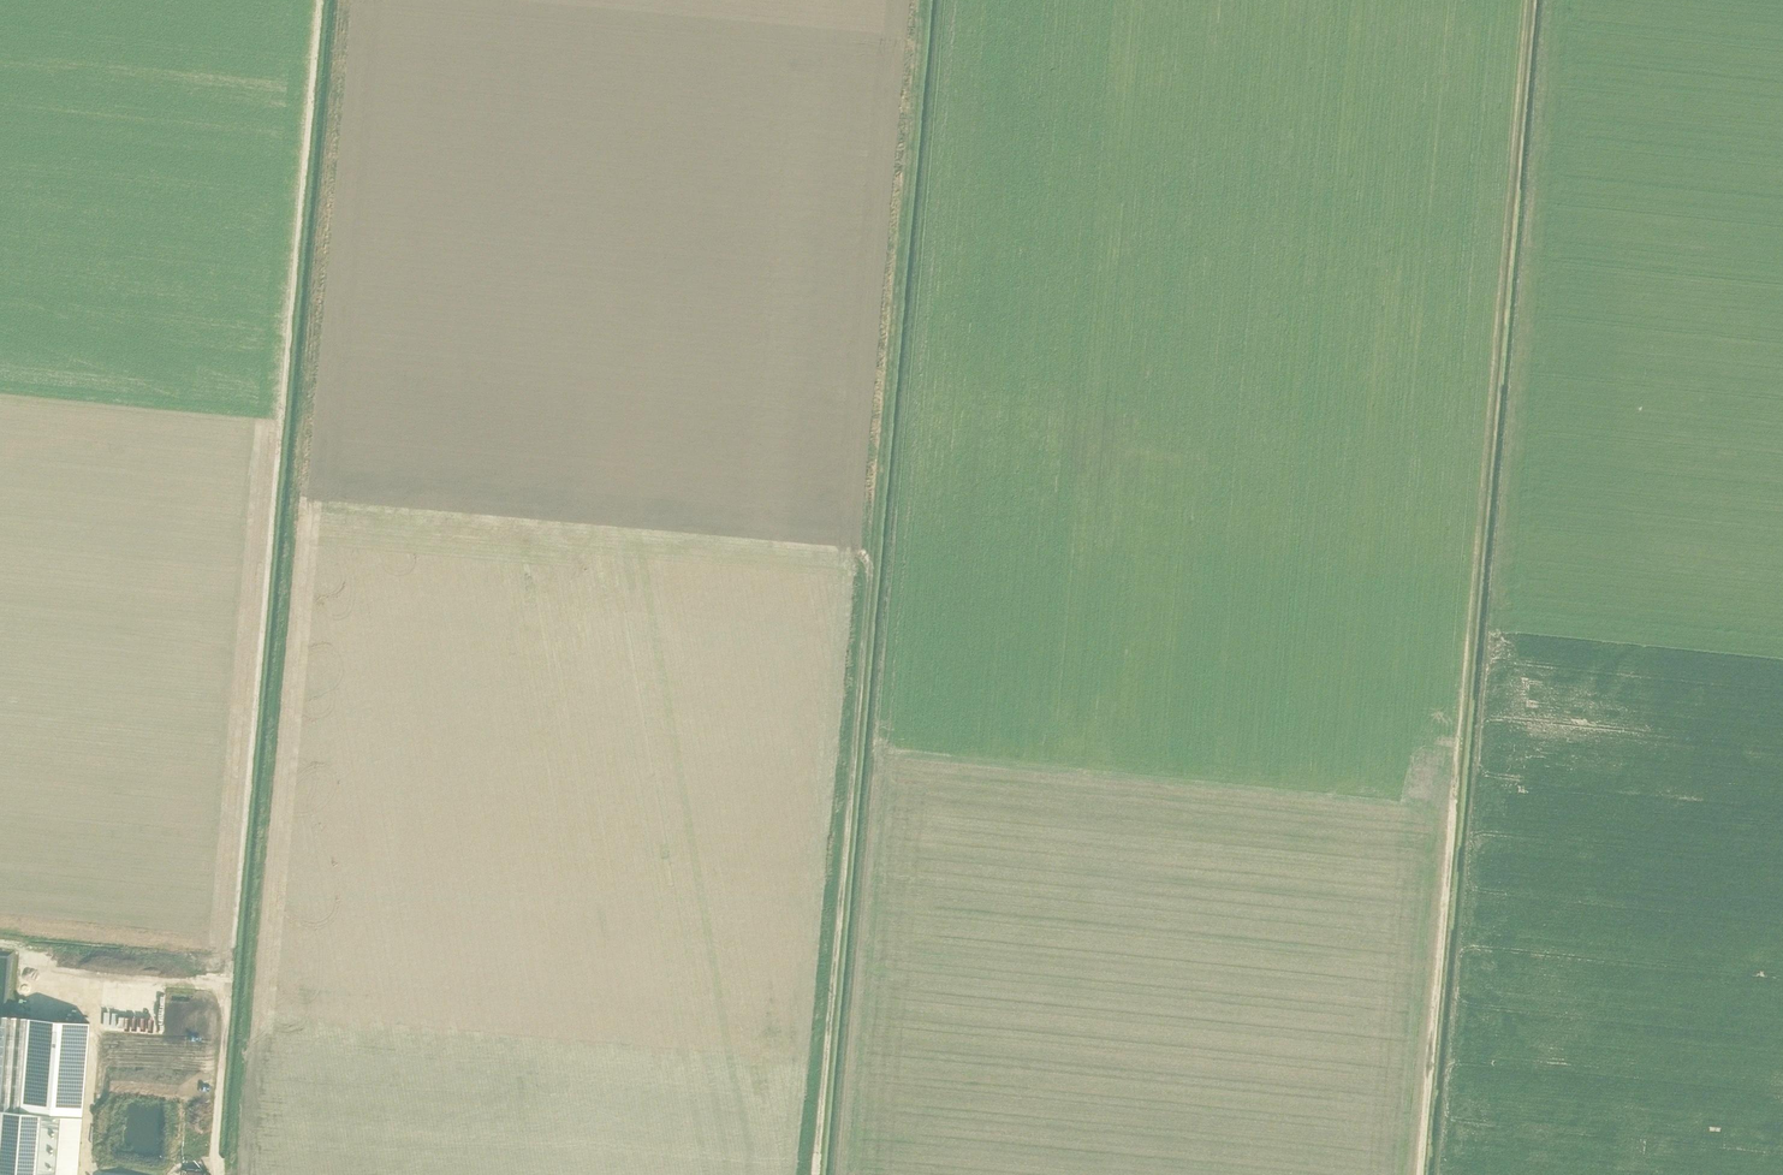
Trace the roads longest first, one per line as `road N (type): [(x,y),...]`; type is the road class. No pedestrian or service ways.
road 1 (track): [(929,0),(817,1174)]

